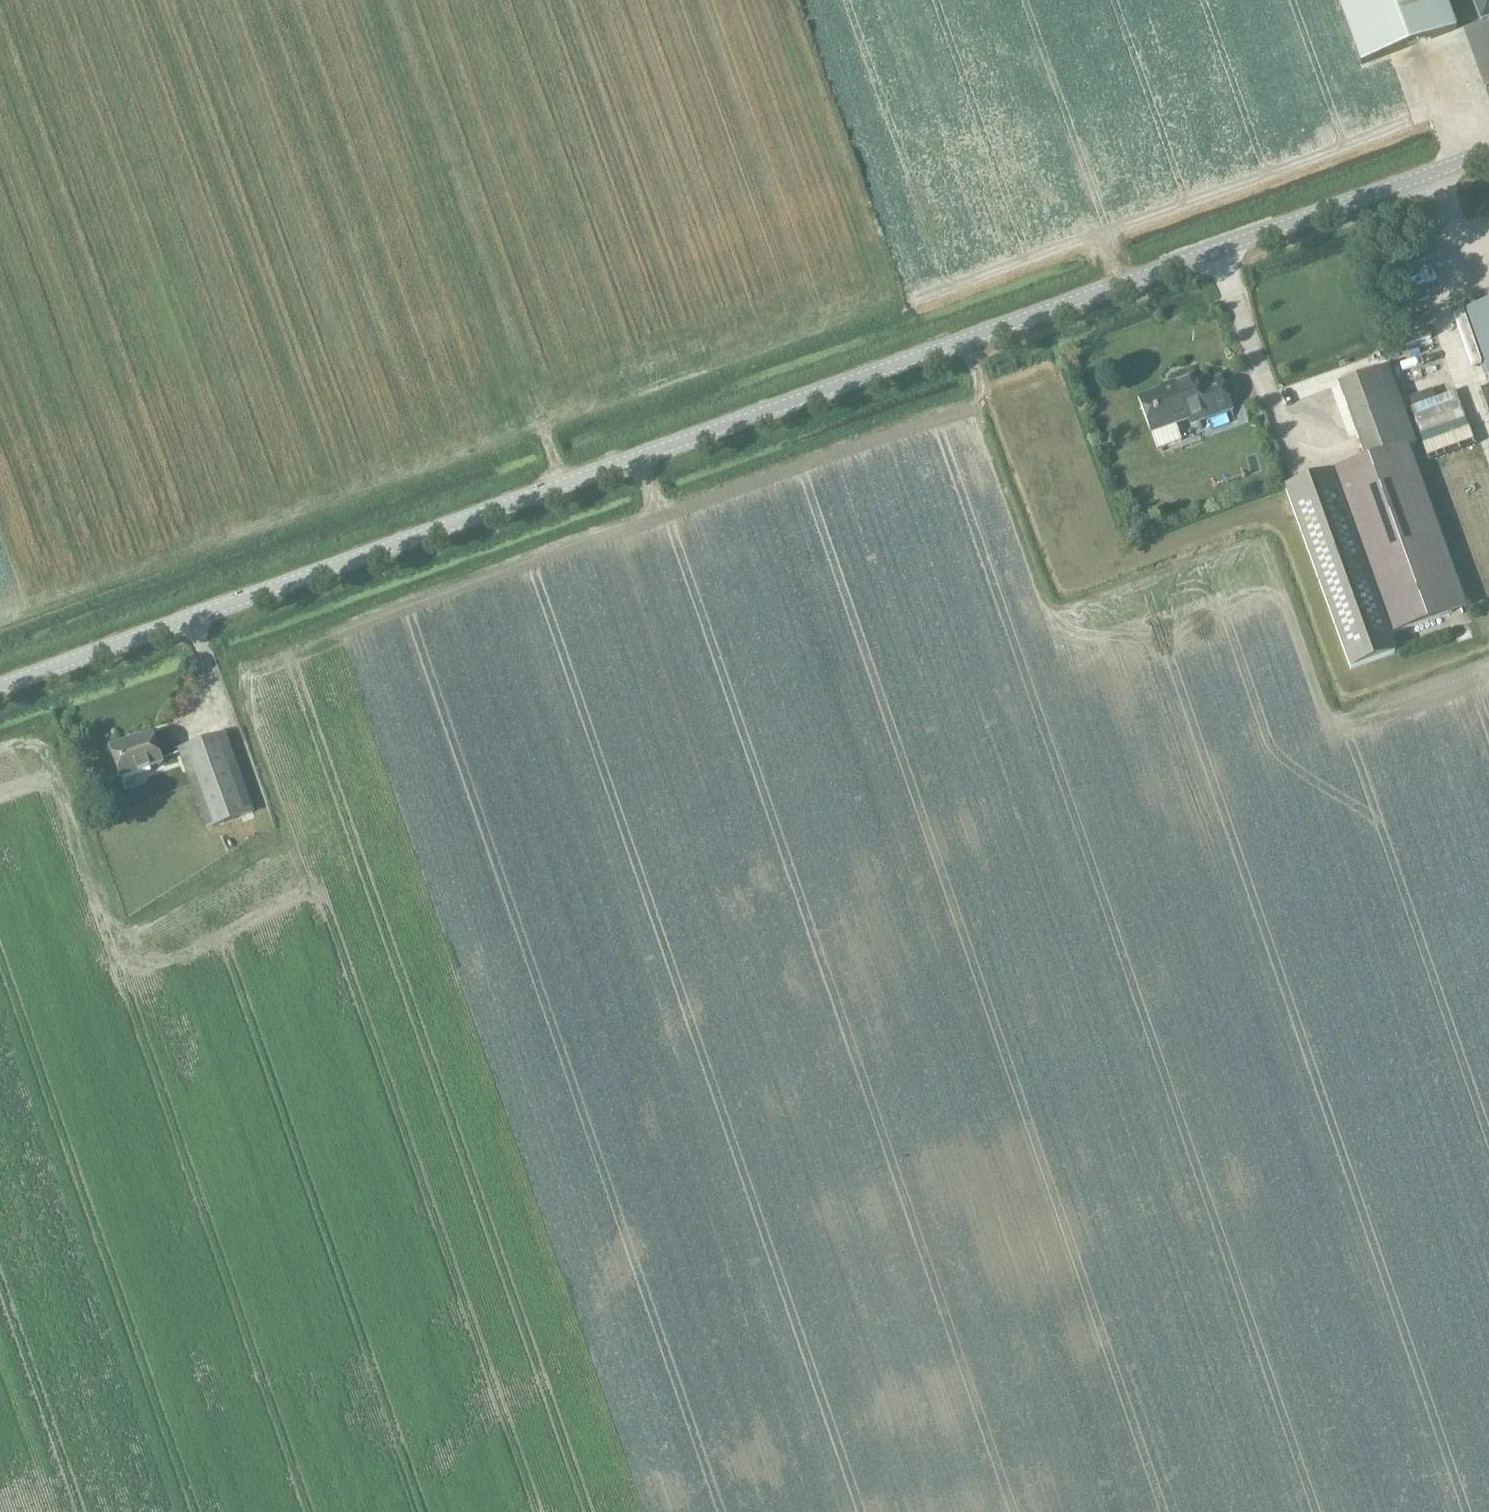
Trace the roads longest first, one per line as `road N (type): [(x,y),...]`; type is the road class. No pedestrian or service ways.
road 1 (unclassified): [(0,686),(1488,153)]

